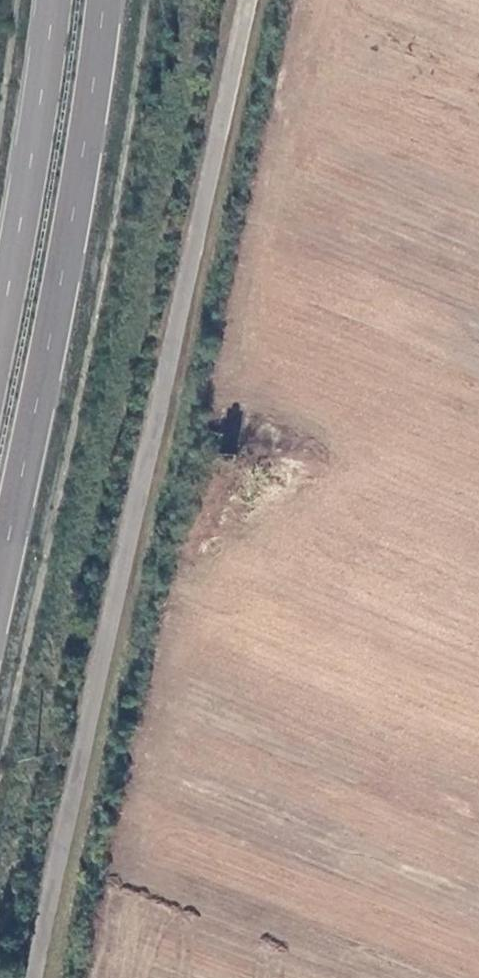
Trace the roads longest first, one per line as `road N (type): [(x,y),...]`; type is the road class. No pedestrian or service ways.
road 1 (unclassified): [(29,977),(244,0)]
road 2 (trunk): [(0,617),(91,162),(111,0)]
road 3 (trunk): [(61,0),(0,367)]

